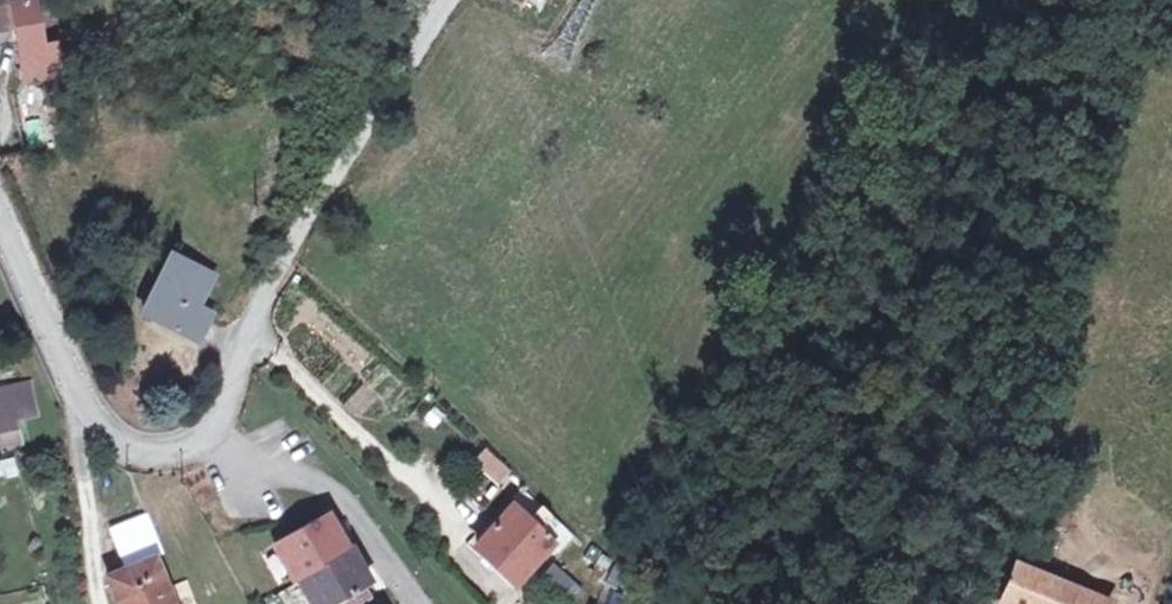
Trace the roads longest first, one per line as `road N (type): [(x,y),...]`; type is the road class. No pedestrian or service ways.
road 1 (residential): [(0,228),(80,406),(119,447),(151,452),(224,445)]
road 2 (track): [(264,297),(293,238),(453,0)]
road 3 (residential): [(224,445),(317,476),(416,603)]
road 4 (residential): [(224,445),(264,297)]

